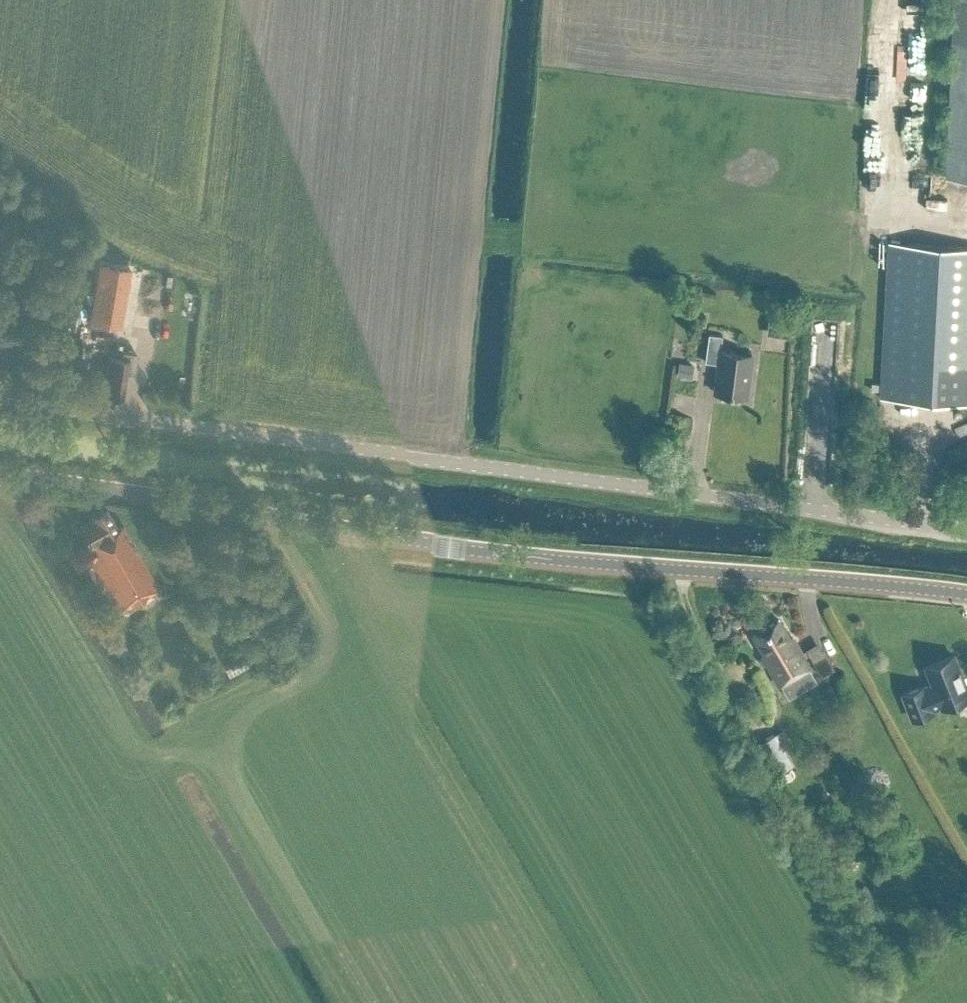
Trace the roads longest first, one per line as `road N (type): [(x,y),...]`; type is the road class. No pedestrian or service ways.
road 1 (unclassified): [(966,527),(0,401)]
road 2 (tertiary): [(966,593),(530,556),(0,477)]

